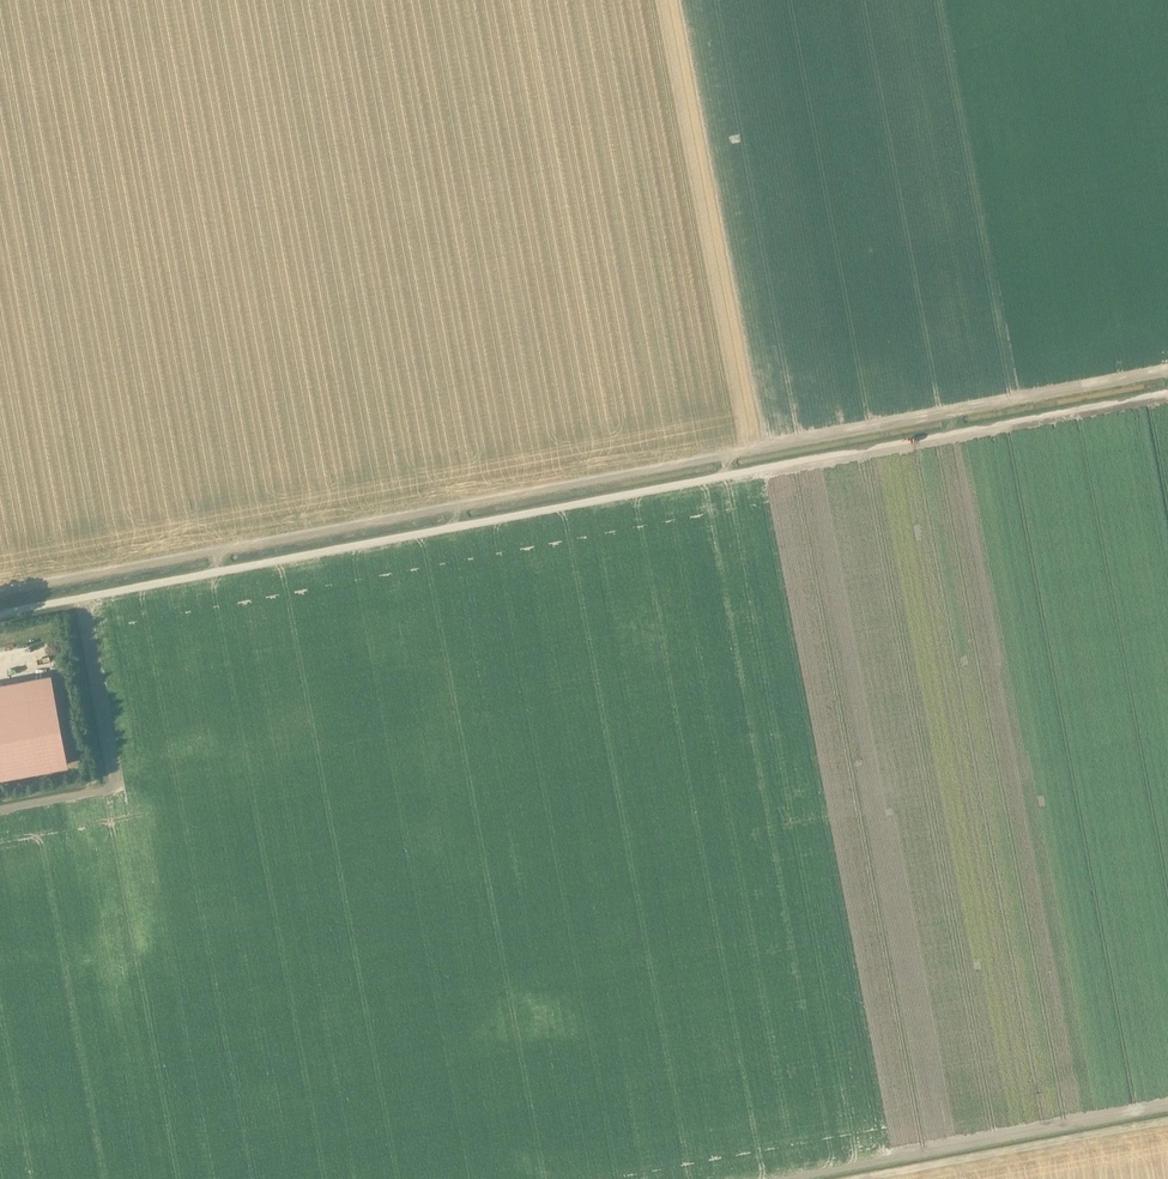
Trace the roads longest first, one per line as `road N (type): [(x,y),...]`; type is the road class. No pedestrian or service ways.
road 1 (track): [(1167,395),(0,612)]

